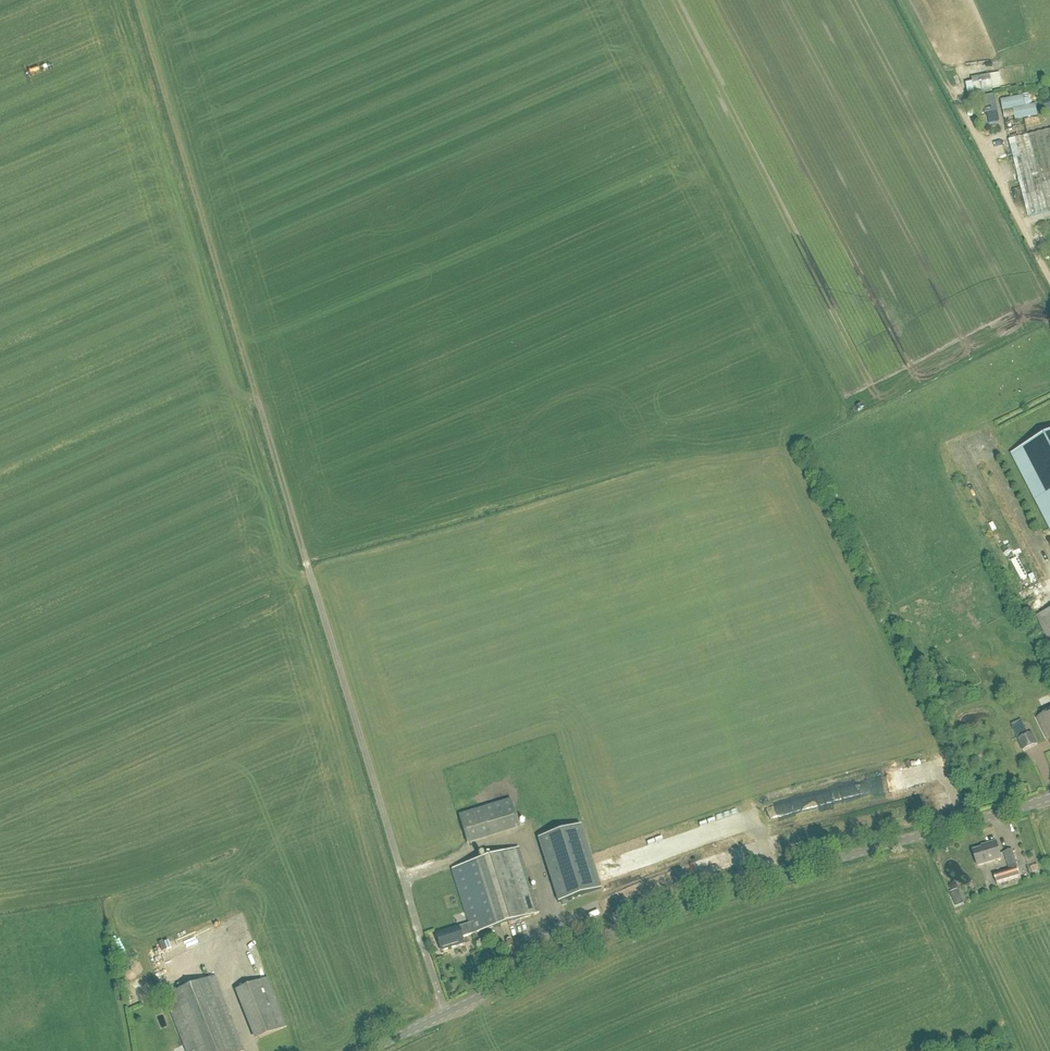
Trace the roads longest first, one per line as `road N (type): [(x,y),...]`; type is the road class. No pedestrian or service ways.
road 1 (track): [(444,1018),(138,0)]
road 2 (unclassified): [(377,1050),(653,917),(1049,799)]
road 3 (unclassified): [(1049,279),(957,98)]

